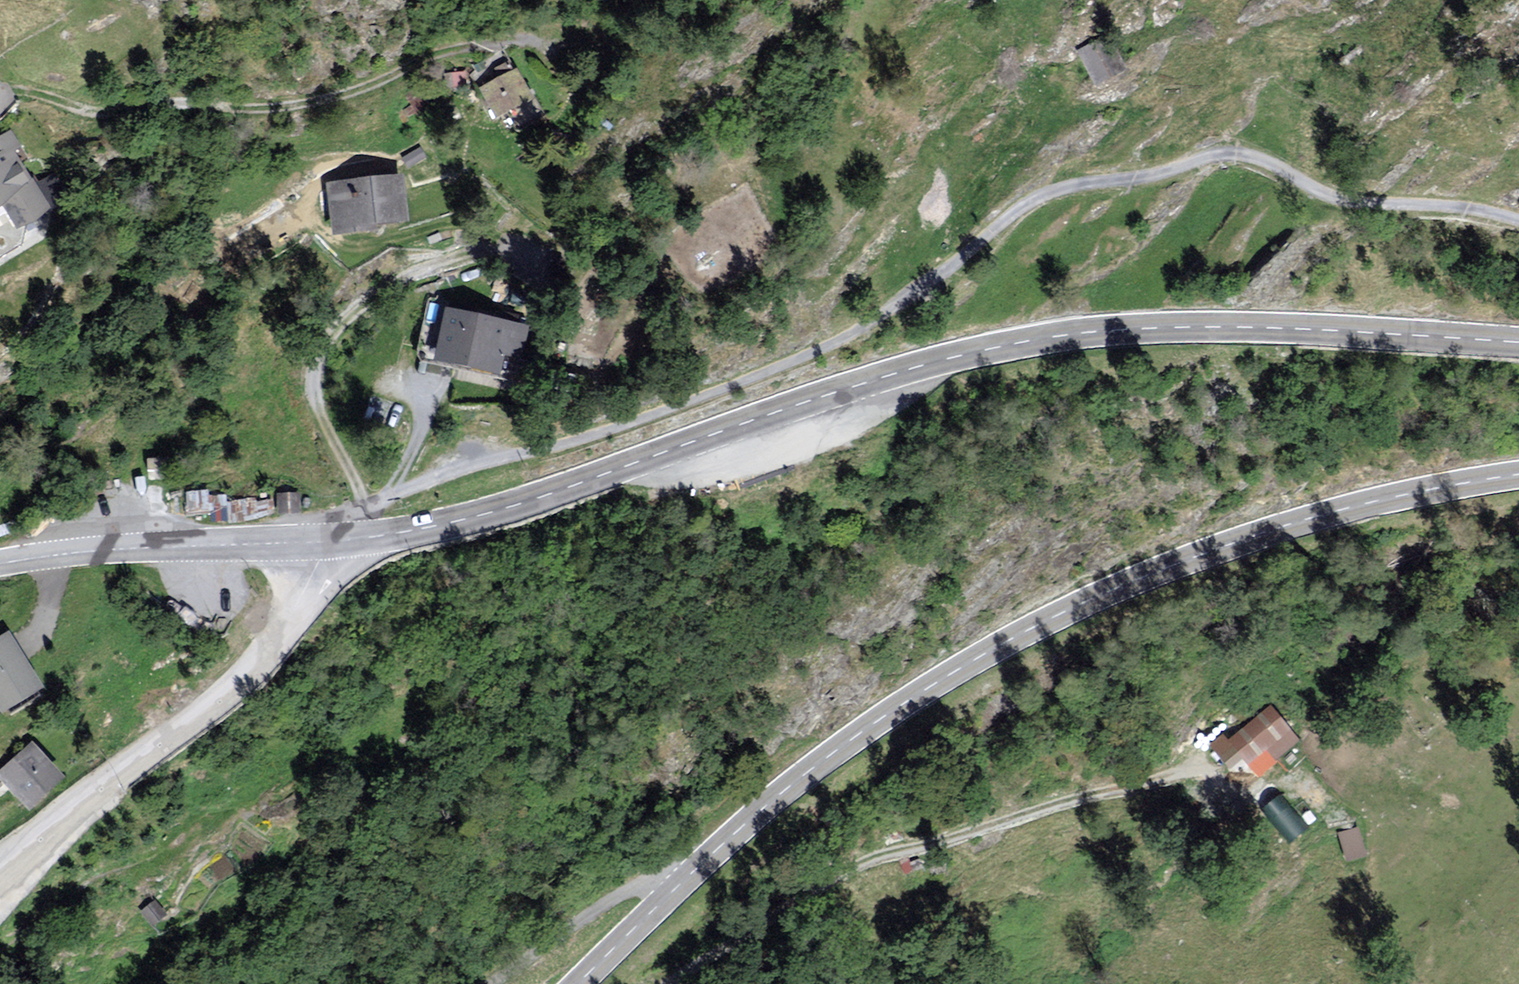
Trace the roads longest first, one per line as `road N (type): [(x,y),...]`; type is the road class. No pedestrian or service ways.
road 1 (track): [(1518,221),(1465,207),(1340,199),(1240,154),(1061,189),(1009,215),(922,287),(830,344),(606,430),(427,482),(349,516),(334,541)]
road 2 (tertiary): [(1518,343),(1213,327),(1044,339),(856,386),(503,510),(397,535),(319,542)]
road 3 (tertiary): [(577,983),(787,789),(925,689),(1025,631),(1225,546),(1342,510),(1518,475)]
road 4 (track): [(672,983),(784,900),(840,869),(1172,773),(1219,777)]
road 5 (track): [(0,92),(109,112),(196,104),(264,111),(380,84),(419,61),(479,46),(549,42)]
road 6 (residential): [(319,542),(313,581),(265,658),(0,881)]
road 7 (track): [(477,252),(374,297),(318,354),(318,403),(364,509)]
road 8 (unclassified): [(319,542),(0,562)]
road 9 (track): [(495,983),(667,876),(688,877)]
road 10 (track): [(437,382),(392,498)]

